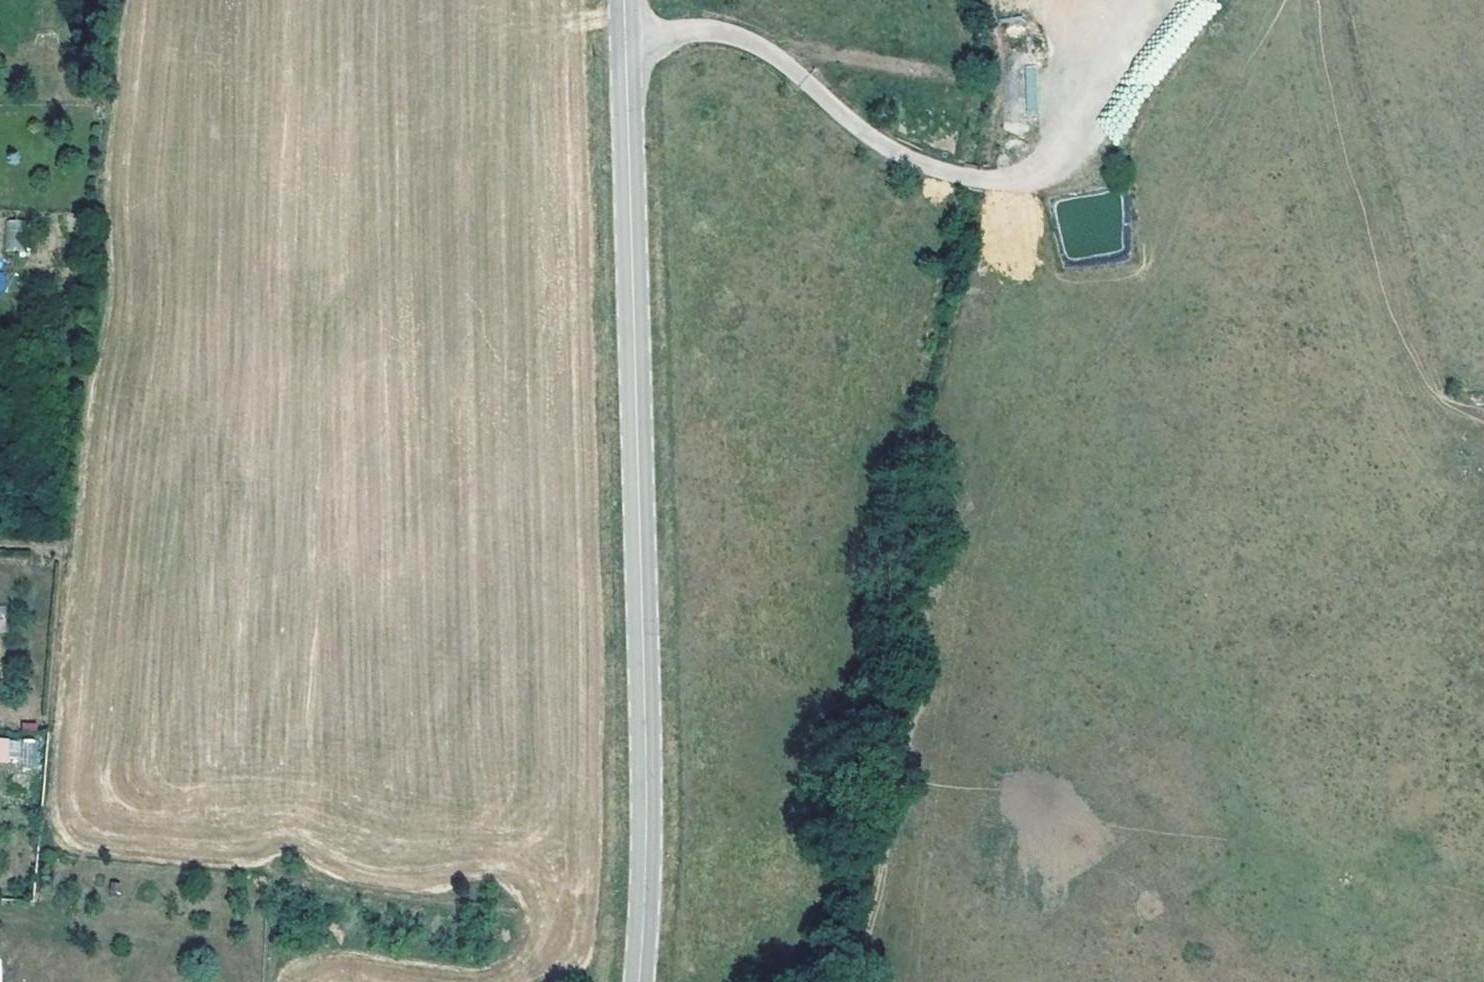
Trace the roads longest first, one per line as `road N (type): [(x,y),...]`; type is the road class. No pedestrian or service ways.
road 1 (tertiary): [(624,0),(648,768),(641,981)]

